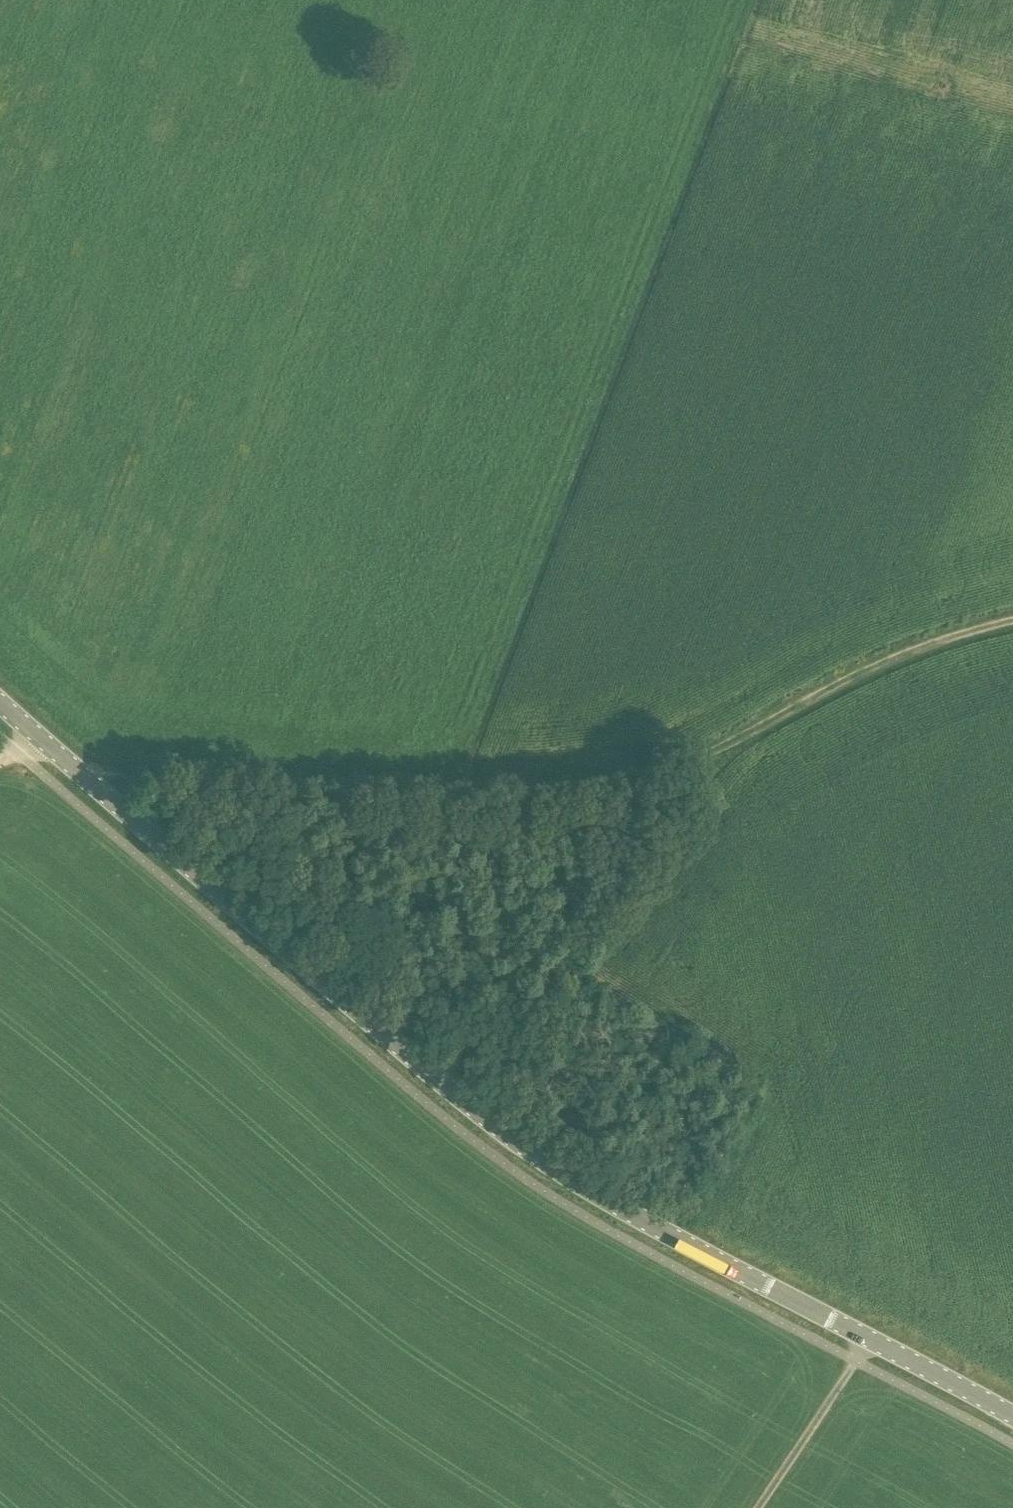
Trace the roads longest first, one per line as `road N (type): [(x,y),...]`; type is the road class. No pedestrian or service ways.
road 1 (tertiary): [(1012,1419),(648,1227),(529,1148),(0,697)]
road 2 (track): [(1012,621),(902,659),(642,777),(552,795),(164,776),(73,763)]

